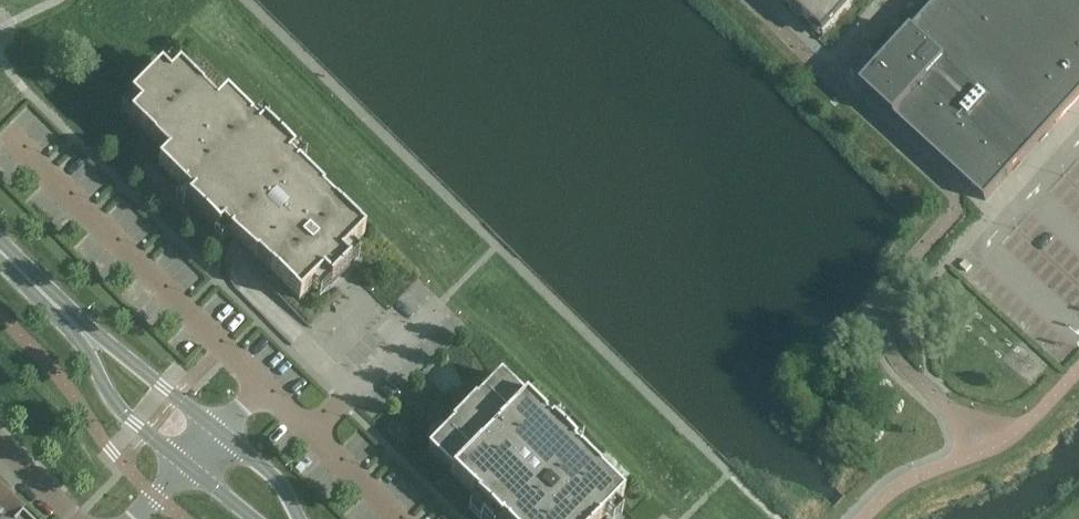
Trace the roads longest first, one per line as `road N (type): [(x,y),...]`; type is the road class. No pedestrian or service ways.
road 1 (residential): [(8,139),(266,389)]
road 2 (secondary): [(75,323),(119,409),(190,468)]
road 3 (residential): [(266,389),(399,518)]
road 4 (secondary): [(223,434),(75,323)]

